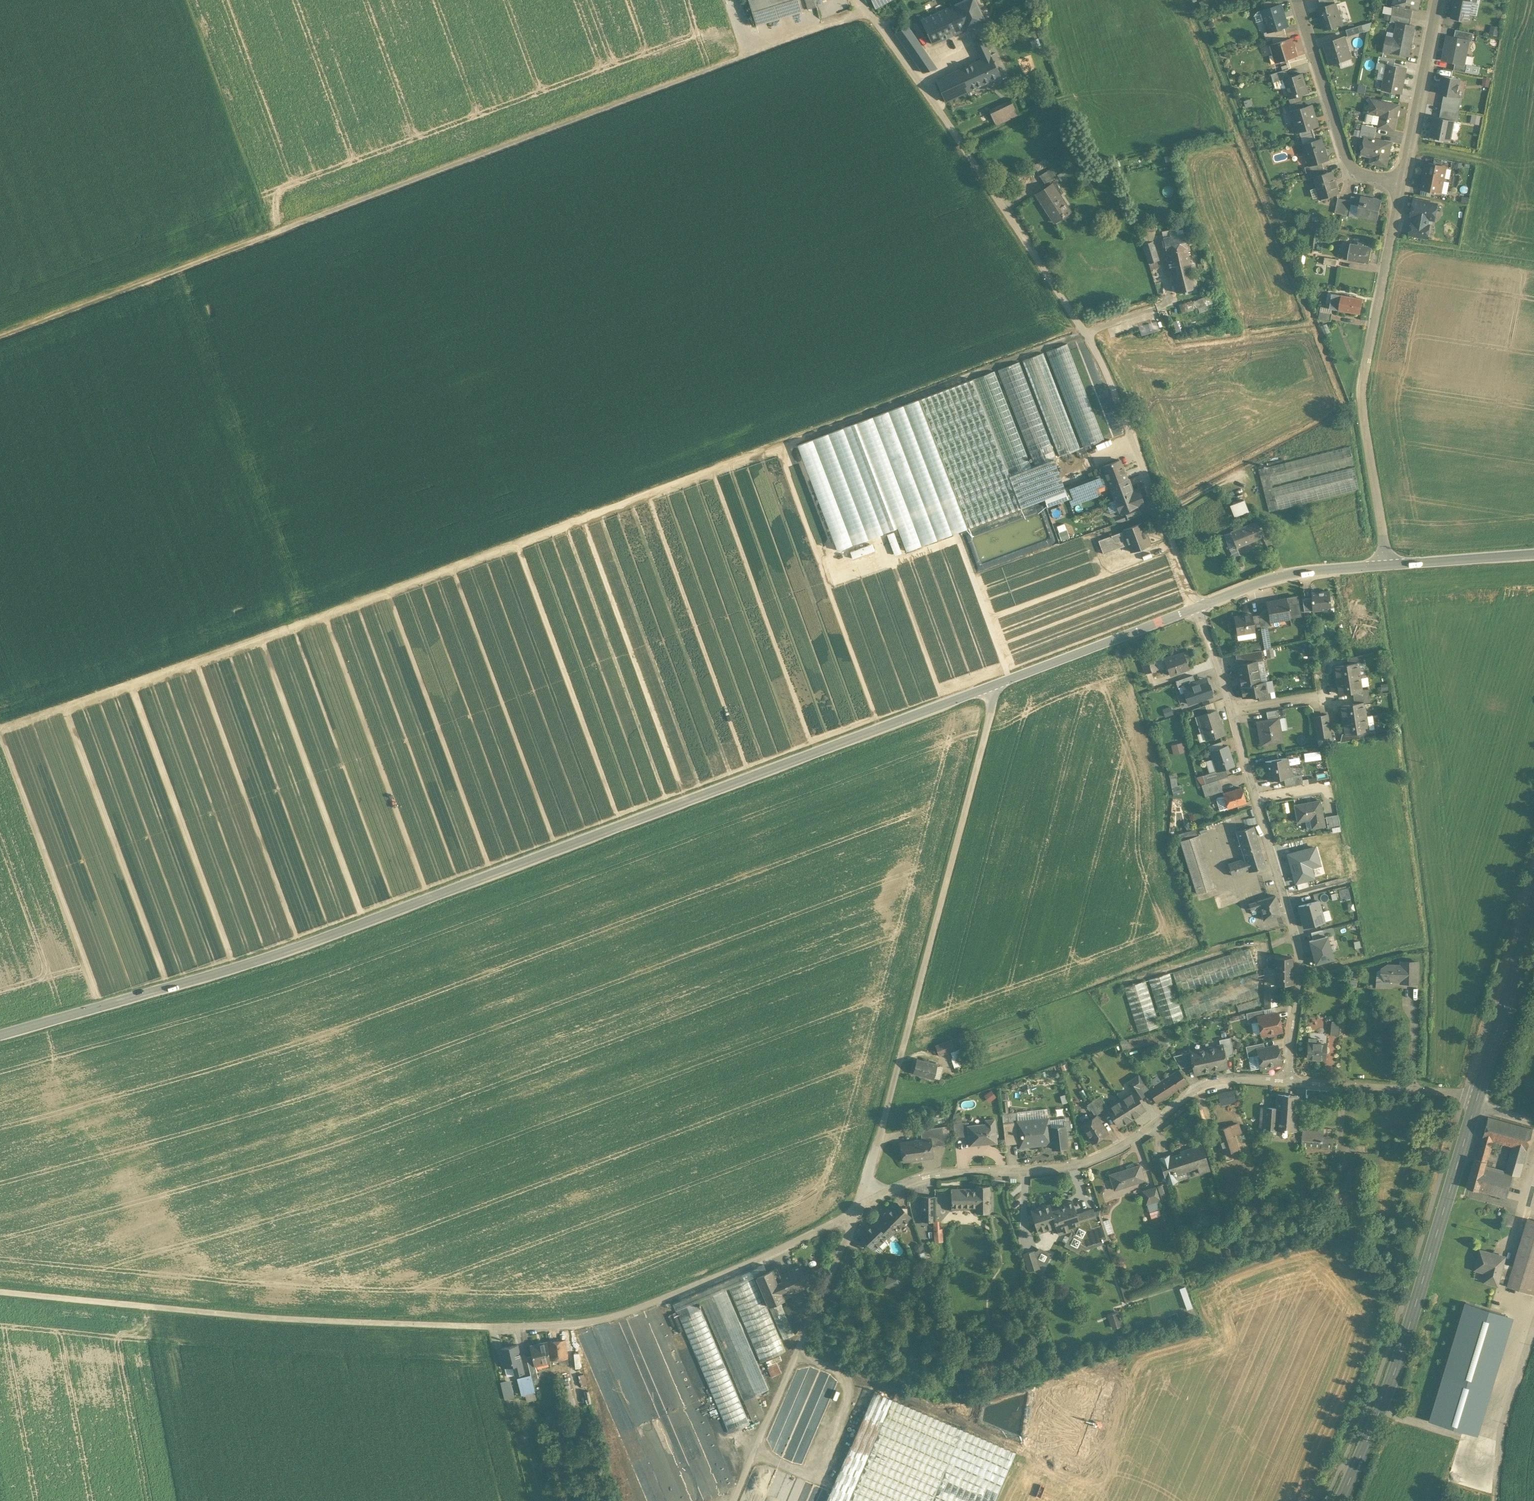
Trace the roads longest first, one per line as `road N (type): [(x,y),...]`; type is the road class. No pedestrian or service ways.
road 1 (tertiary): [(995,684),(253,963),(0,1035)]
road 2 (track): [(867,11),(0,339)]
road 3 (residential): [(863,1200),(661,1302),(589,1323),(273,1318),(0,1293)]
road 4 (residential): [(1199,609),(1103,364),(863,0)]
road 5 (residential): [(995,684),(946,901),(863,1200)]
road 6 (residential): [(1286,1081),(1227,1081),(1124,1151),(1073,1167),(940,1178),(863,1200)]
road 7 (primary): [(1341,1500),(1400,1356),(1475,1104)]
road 8 (residential): [(1404,191),(1361,403),(1387,565)]
road 9 (residential): [(1286,1081),(1304,969),(1300,941),(1234,712)]
road 10 (track): [(844,1214),(733,1500)]
road 11 (residential): [(1294,0),(1348,161),(1363,178),(1404,191)]
road 12 (tertiary): [(1199,609),(995,684)]
road 13 (primary): [(1475,1104),(1533,908)]
road 14 (residential): [(1441,0),(1404,191)]
road 15 (tertiary): [(1387,565),(1275,580),(1199,609)]
road 16 (residential): [(1475,1104),(1442,1092),(1286,1081)]
road 17 (track): [(1533,1328),(1503,1423),(1497,1500)]
road 18 (tertiary): [(1533,554),(1387,565)]
road 19 (track): [(964,146),(1083,92)]

